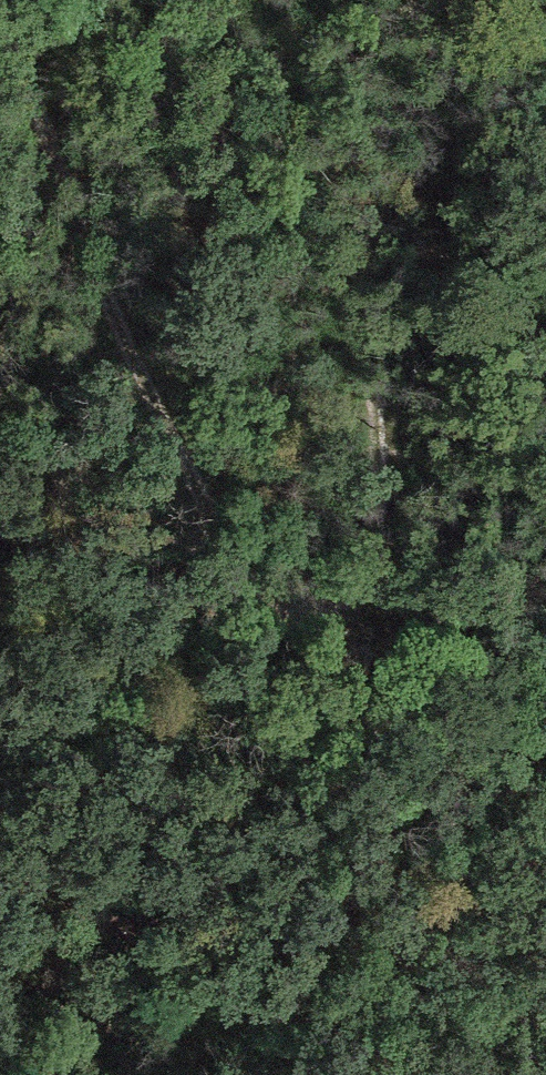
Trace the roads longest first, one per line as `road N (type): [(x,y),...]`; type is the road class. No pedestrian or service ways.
road 1 (track): [(0,43),(264,621),(327,617),(373,556),(384,174),(427,0)]
road 2 (track): [(264,621),(351,821),(379,1074)]

